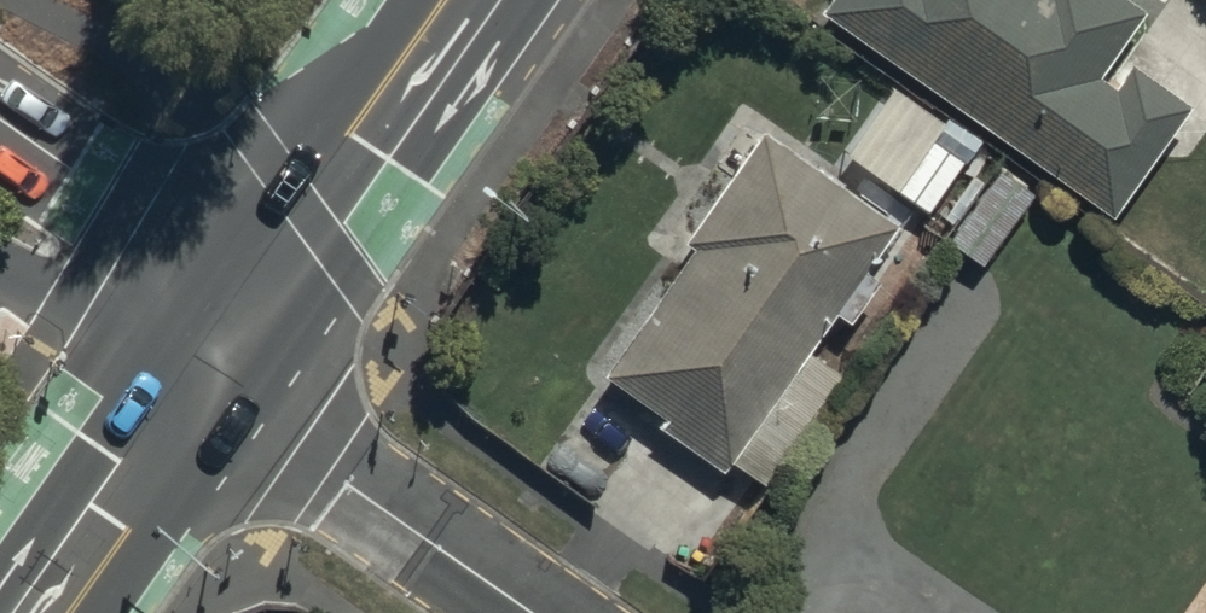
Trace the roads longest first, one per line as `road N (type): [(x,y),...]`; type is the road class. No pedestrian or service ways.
road 1 (secondary): [(449,0),(200,350)]
road 2 (residential): [(200,350),(315,457),(537,612)]
road 3 (secondary): [(200,350),(15,612)]

